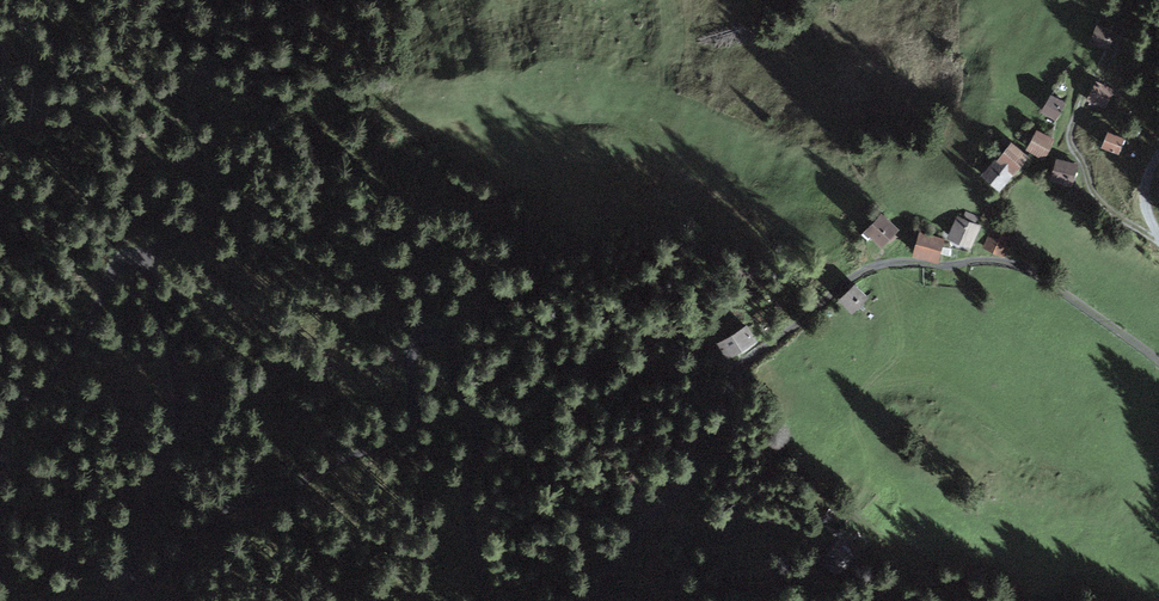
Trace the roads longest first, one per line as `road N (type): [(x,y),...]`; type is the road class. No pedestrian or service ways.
road 1 (track): [(0,434),(75,348),(118,266),(143,262),(181,404),(155,463),(150,516),(132,563),(136,579),(149,583),(227,510),(398,436),(414,411),(413,351),(439,337),(451,347),(479,431),(469,511),(485,600)]
road 2 (track): [(1158,361),(1023,267),(984,260),(874,266),(738,369),(696,464),(629,537),(596,600)]
road 3 (track): [(136,258),(203,217),(208,190),(195,131),(196,83),(211,64),(243,48),(279,0)]
road 4 (track): [(472,534),(532,443),(538,380),(564,289),(590,256)]
road 5 (track): [(1158,241),(1104,206),(1069,145),(1122,17)]

